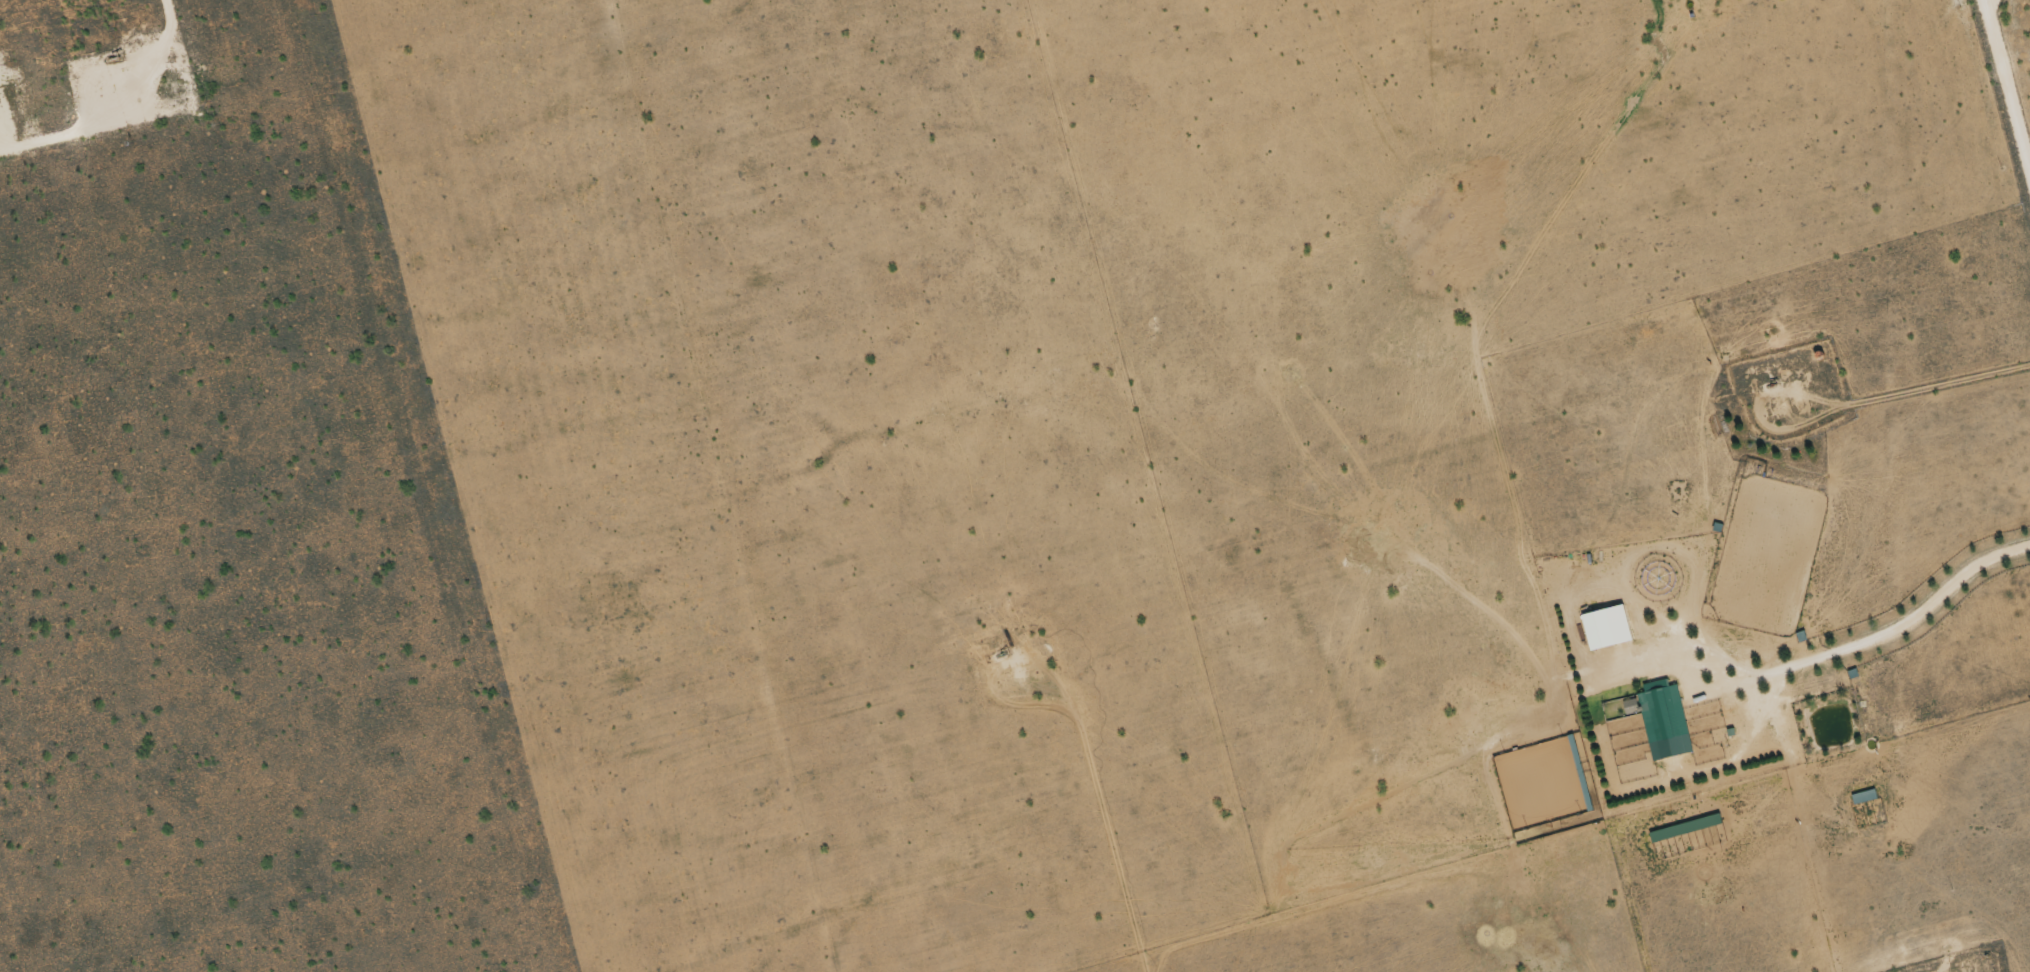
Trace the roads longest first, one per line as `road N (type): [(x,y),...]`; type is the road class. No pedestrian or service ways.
road 1 (track): [(2029,159),(1990,0)]

